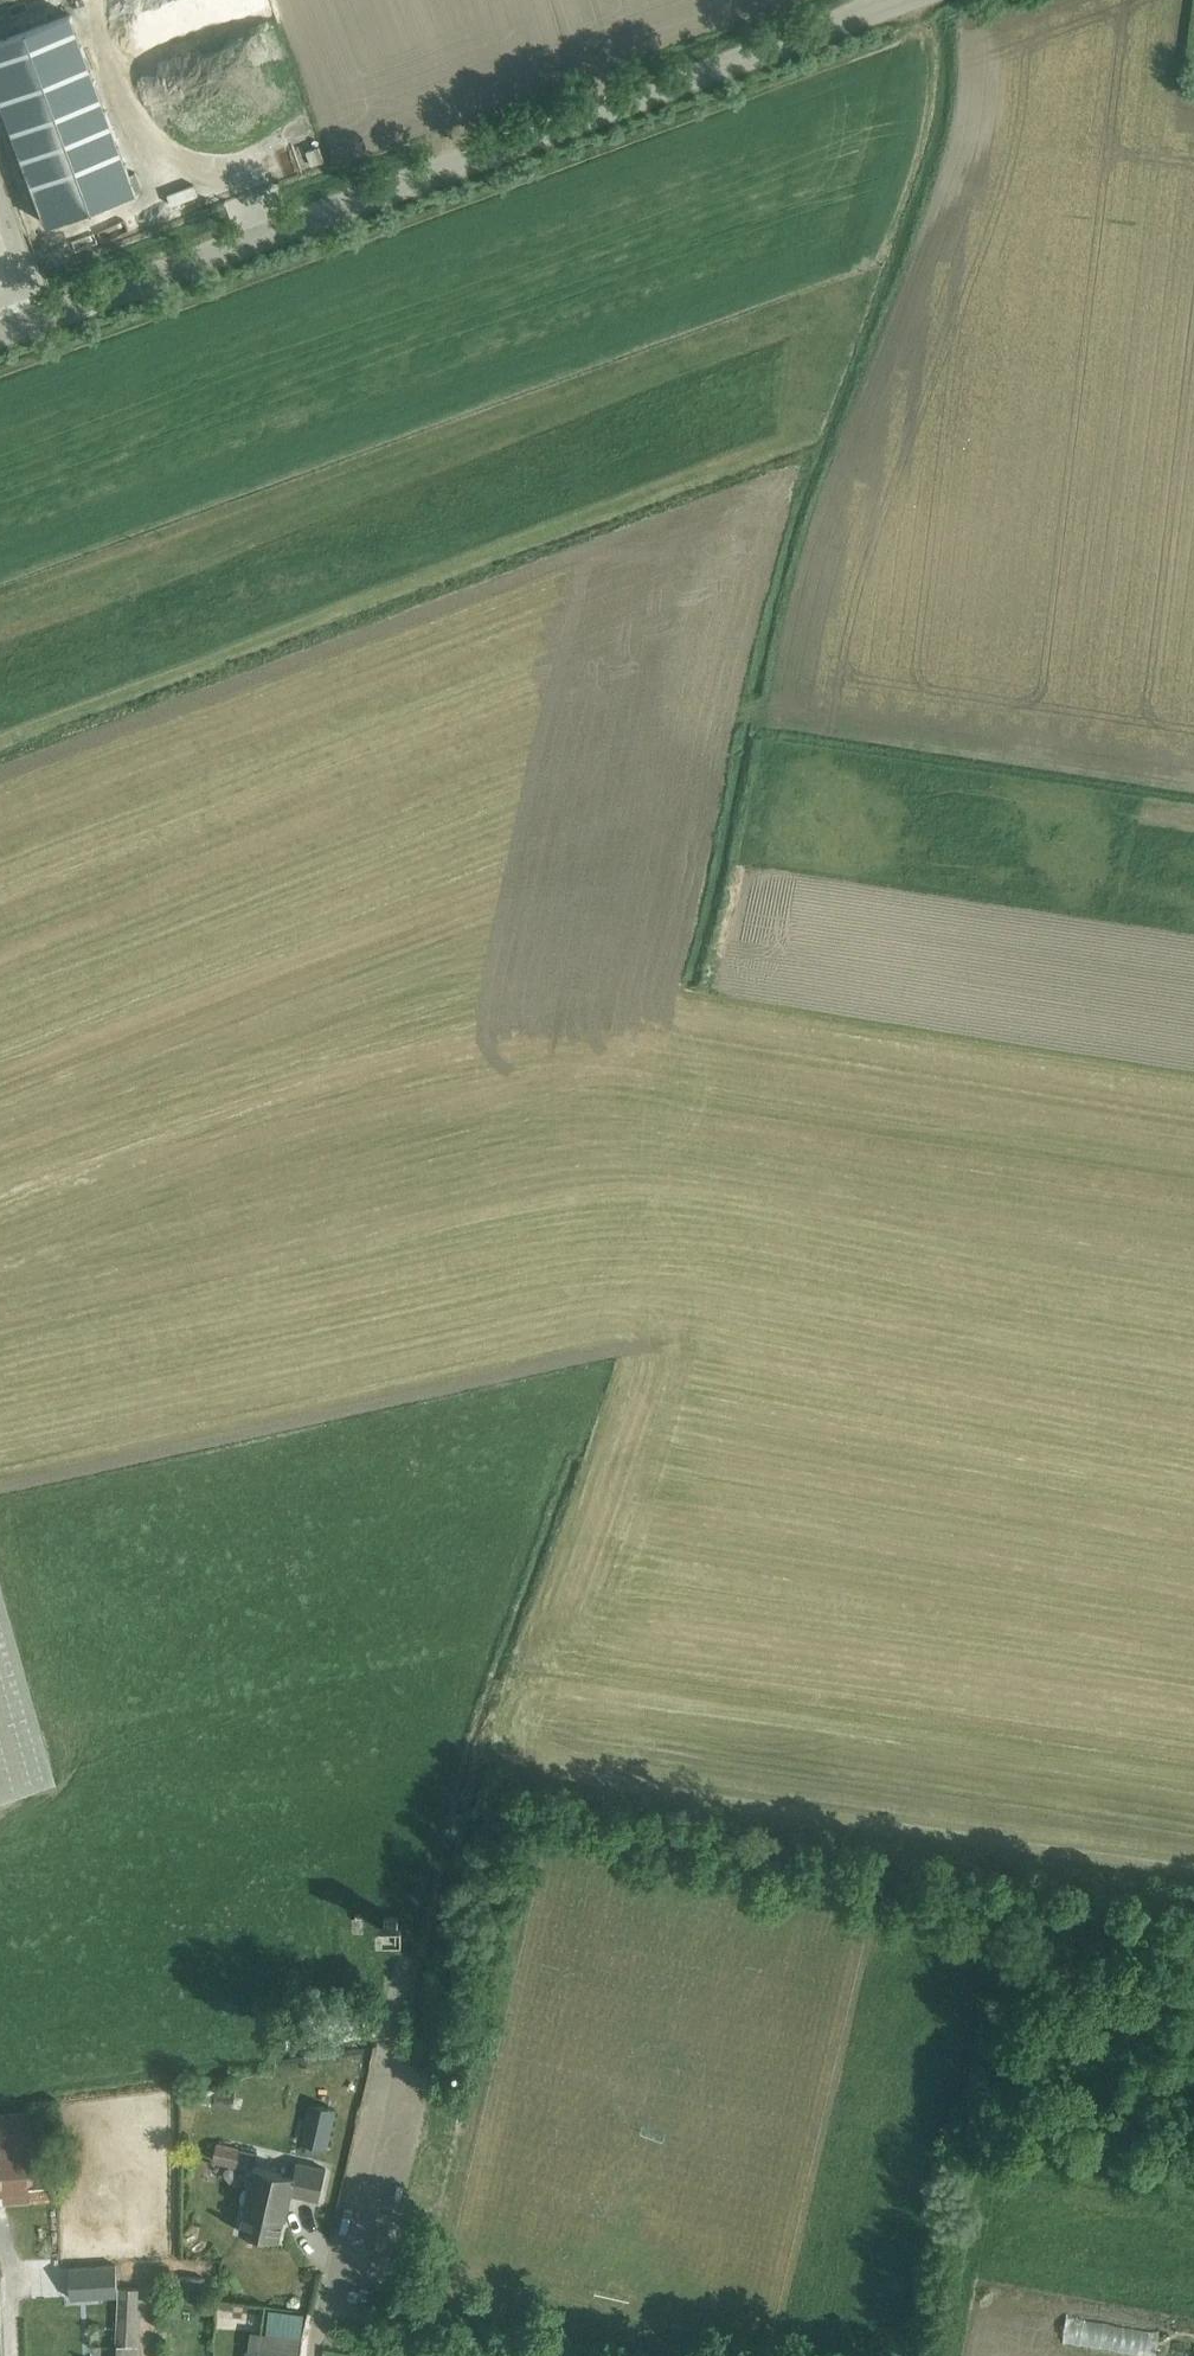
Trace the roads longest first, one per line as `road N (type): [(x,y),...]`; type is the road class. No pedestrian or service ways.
road 1 (unclassified): [(0,333),(900,0)]
road 2 (residential): [(311,2355),(378,2061)]

